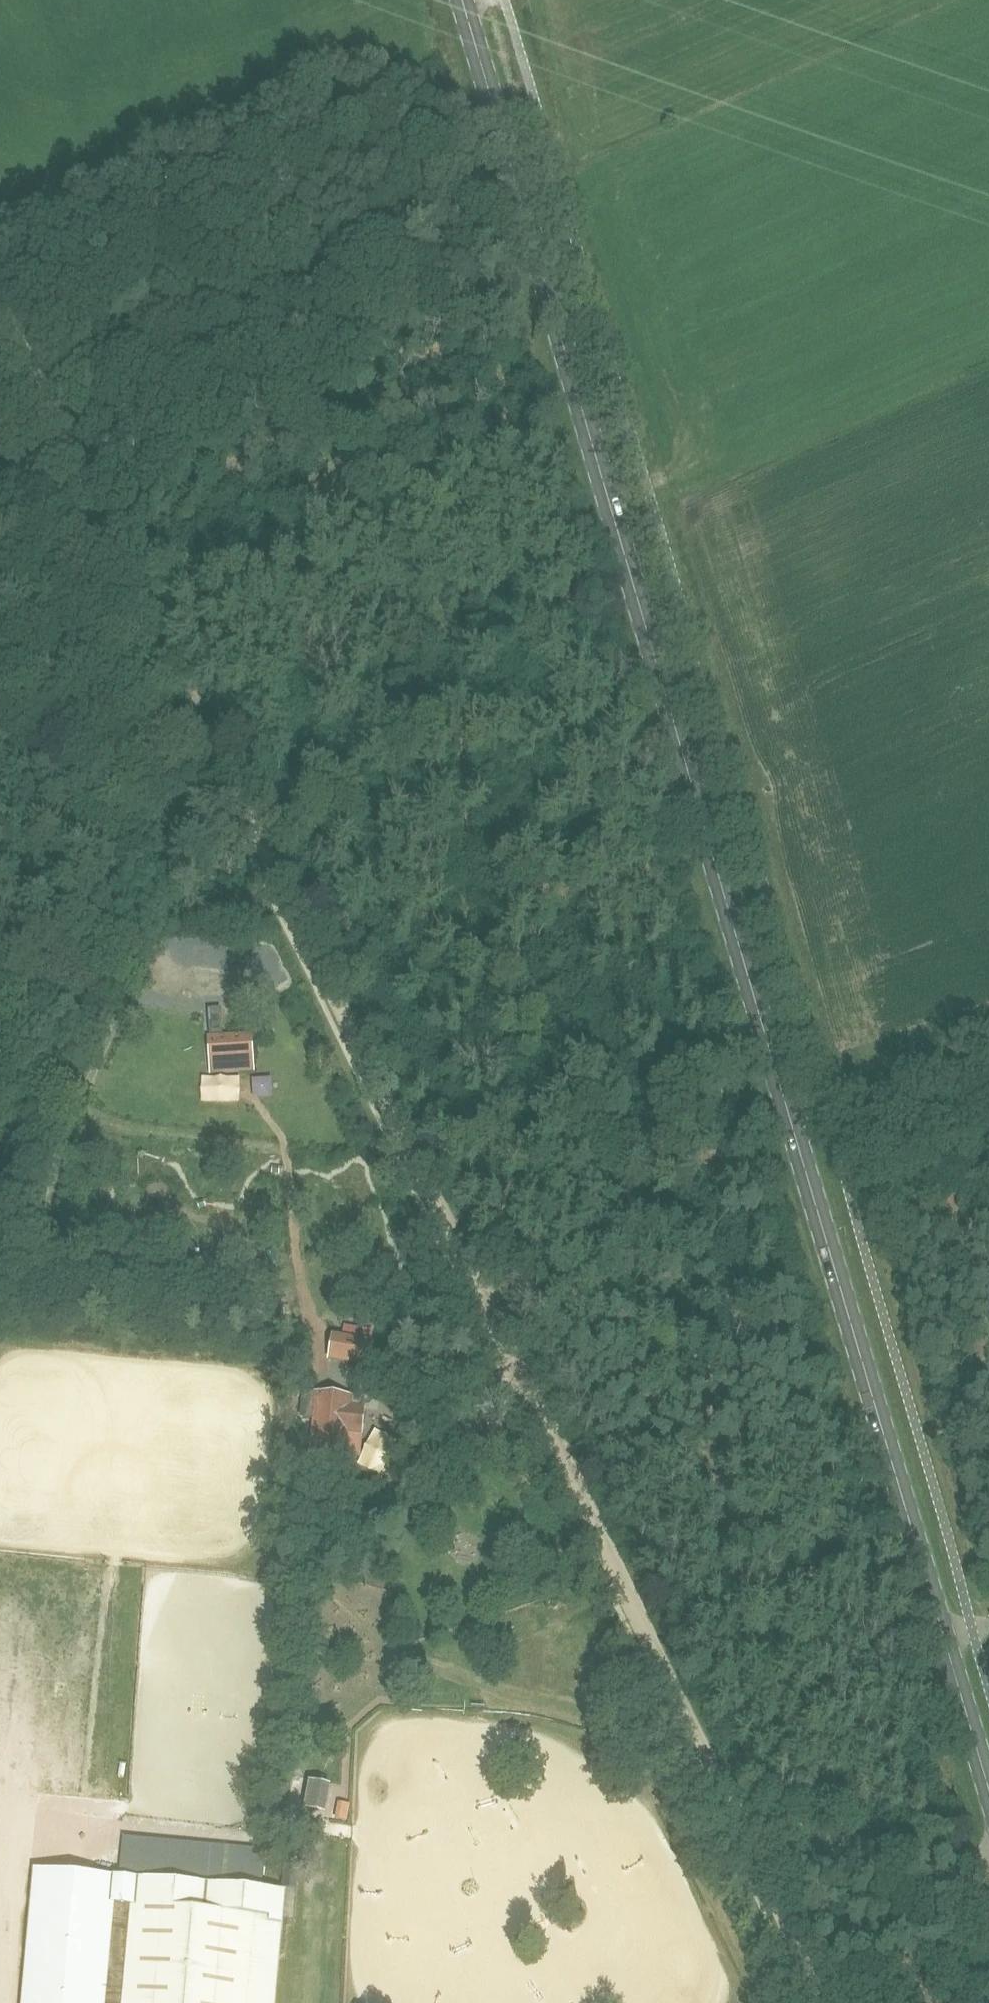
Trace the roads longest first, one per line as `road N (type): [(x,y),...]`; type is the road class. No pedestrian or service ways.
road 1 (secondary): [(988,1790),(464,0)]
road 2 (track): [(823,2002),(225,763)]
road 3 (track): [(225,763),(0,295)]
road 4 (track): [(225,763),(201,786),(0,1199)]
road 5 (track): [(988,1871),(729,1832)]

